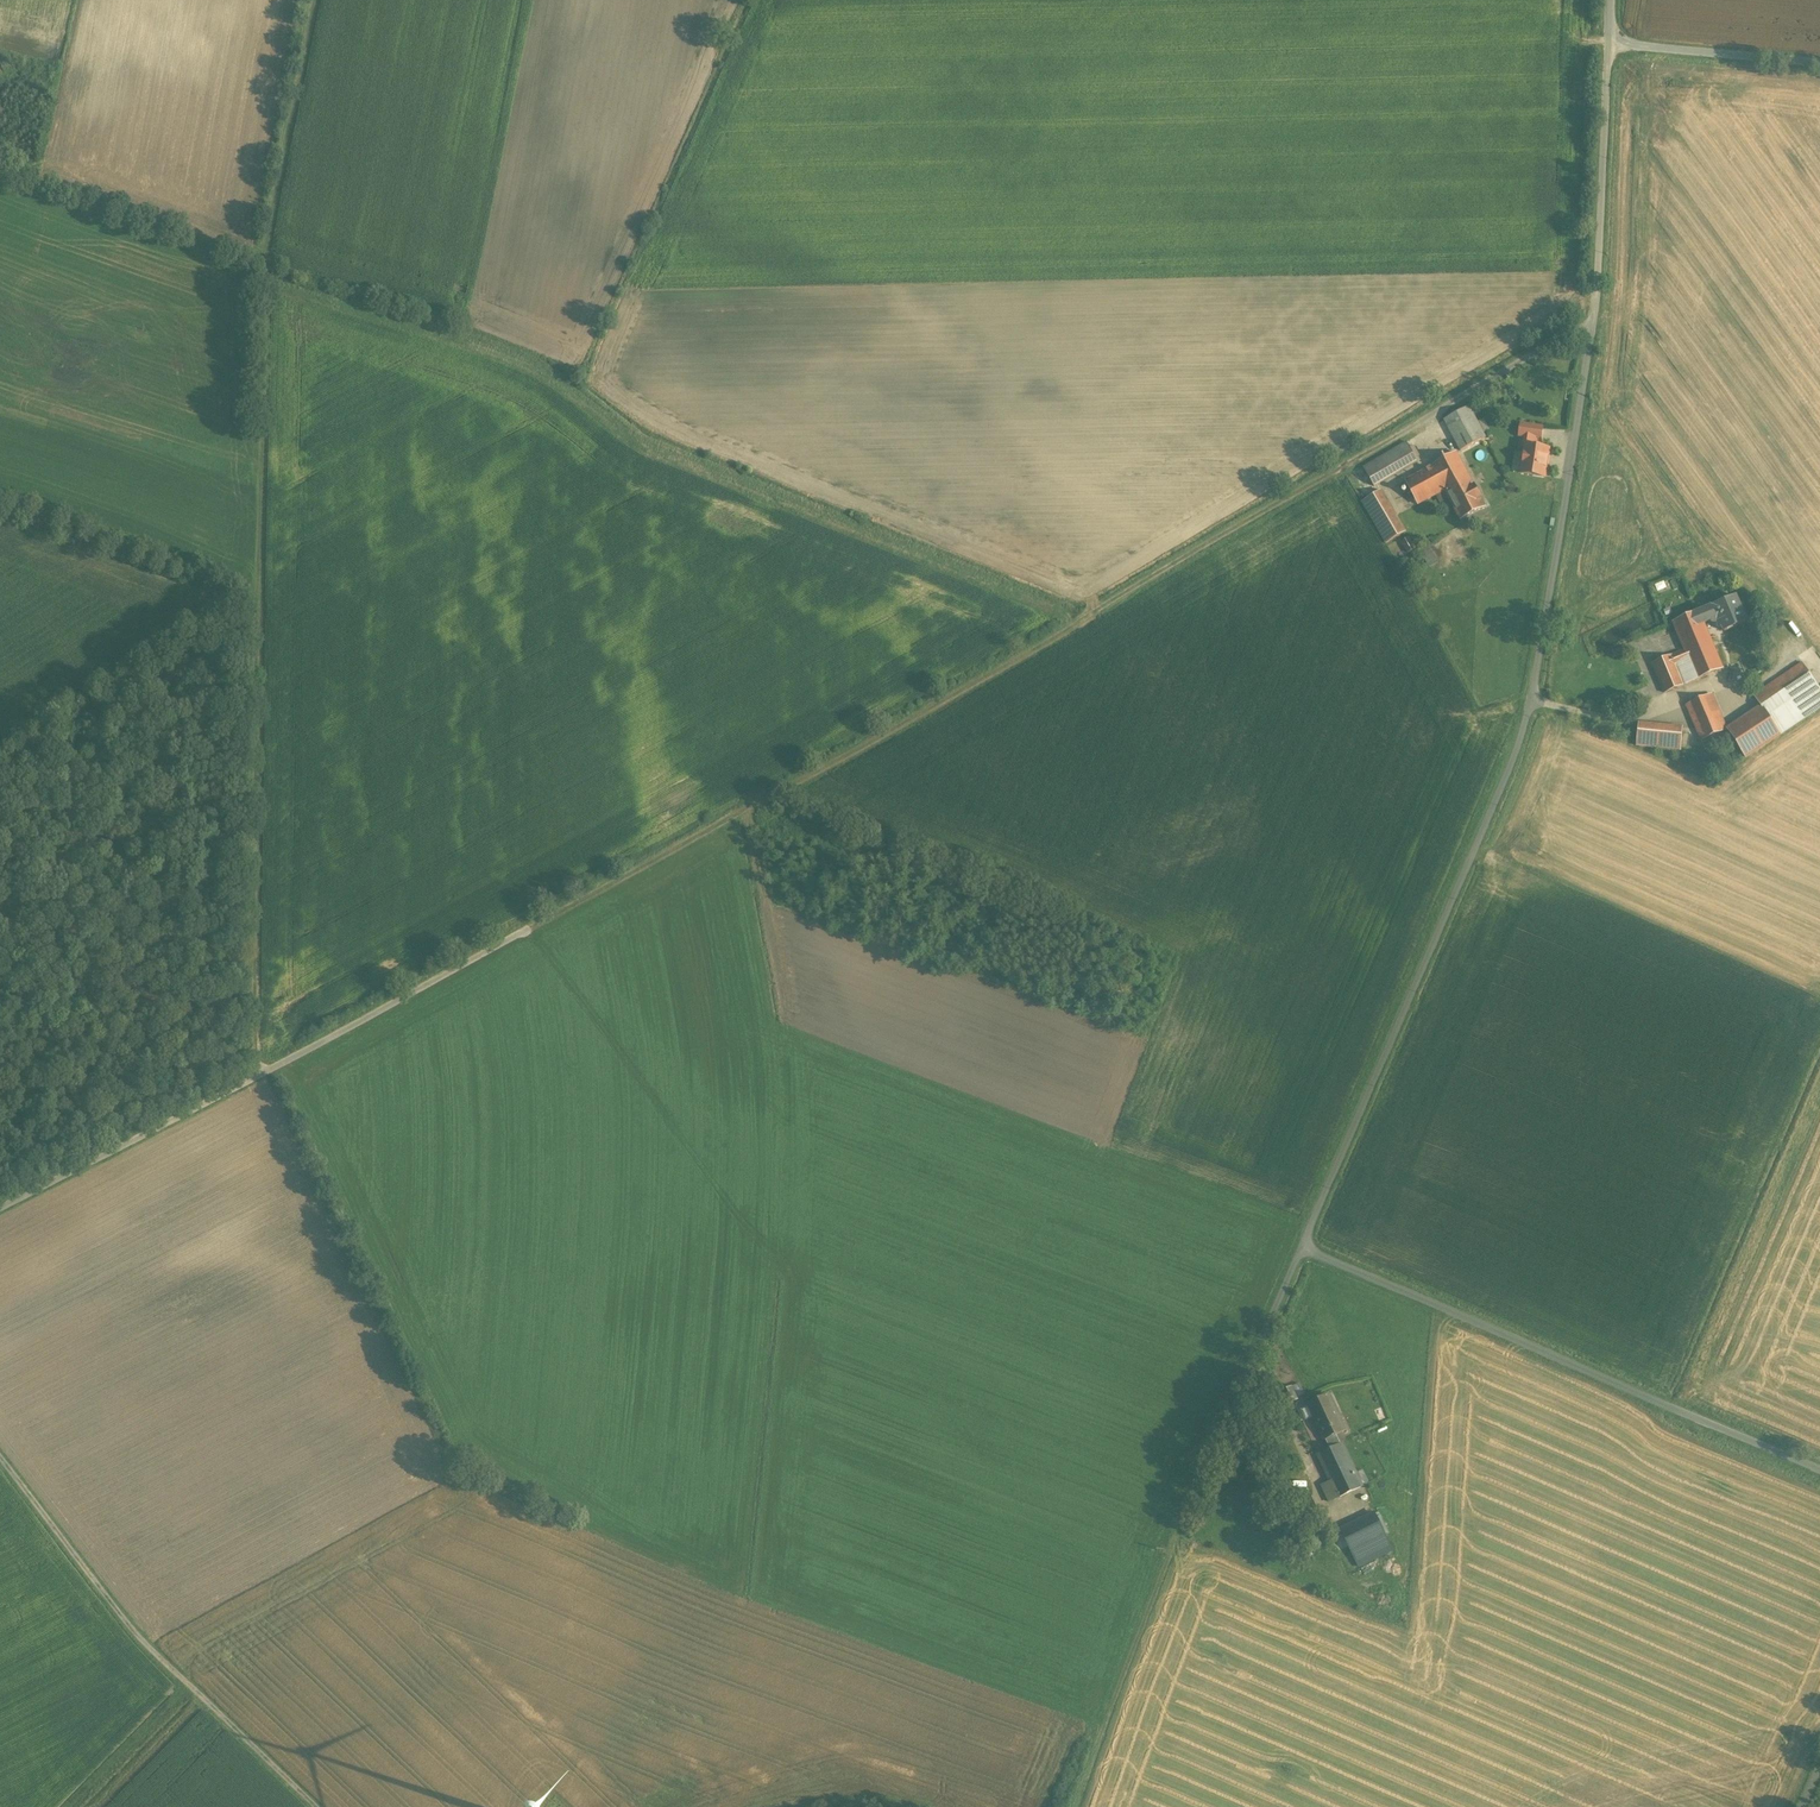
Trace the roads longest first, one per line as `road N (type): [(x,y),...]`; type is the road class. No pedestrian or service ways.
road 1 (unclassified): [(1614,34),(1592,348),(1523,728),(1304,1251),(1819,1470)]
road 2 (track): [(1594,320),(1098,611),(542,917)]
road 3 (track): [(254,1069),(262,262),(316,0)]
road 4 (unclassified): [(0,1207),(542,917)]
road 5 (track): [(313,1806),(150,1648),(0,1456)]
road 6 (unclassified): [(1614,34),(1819,53)]

